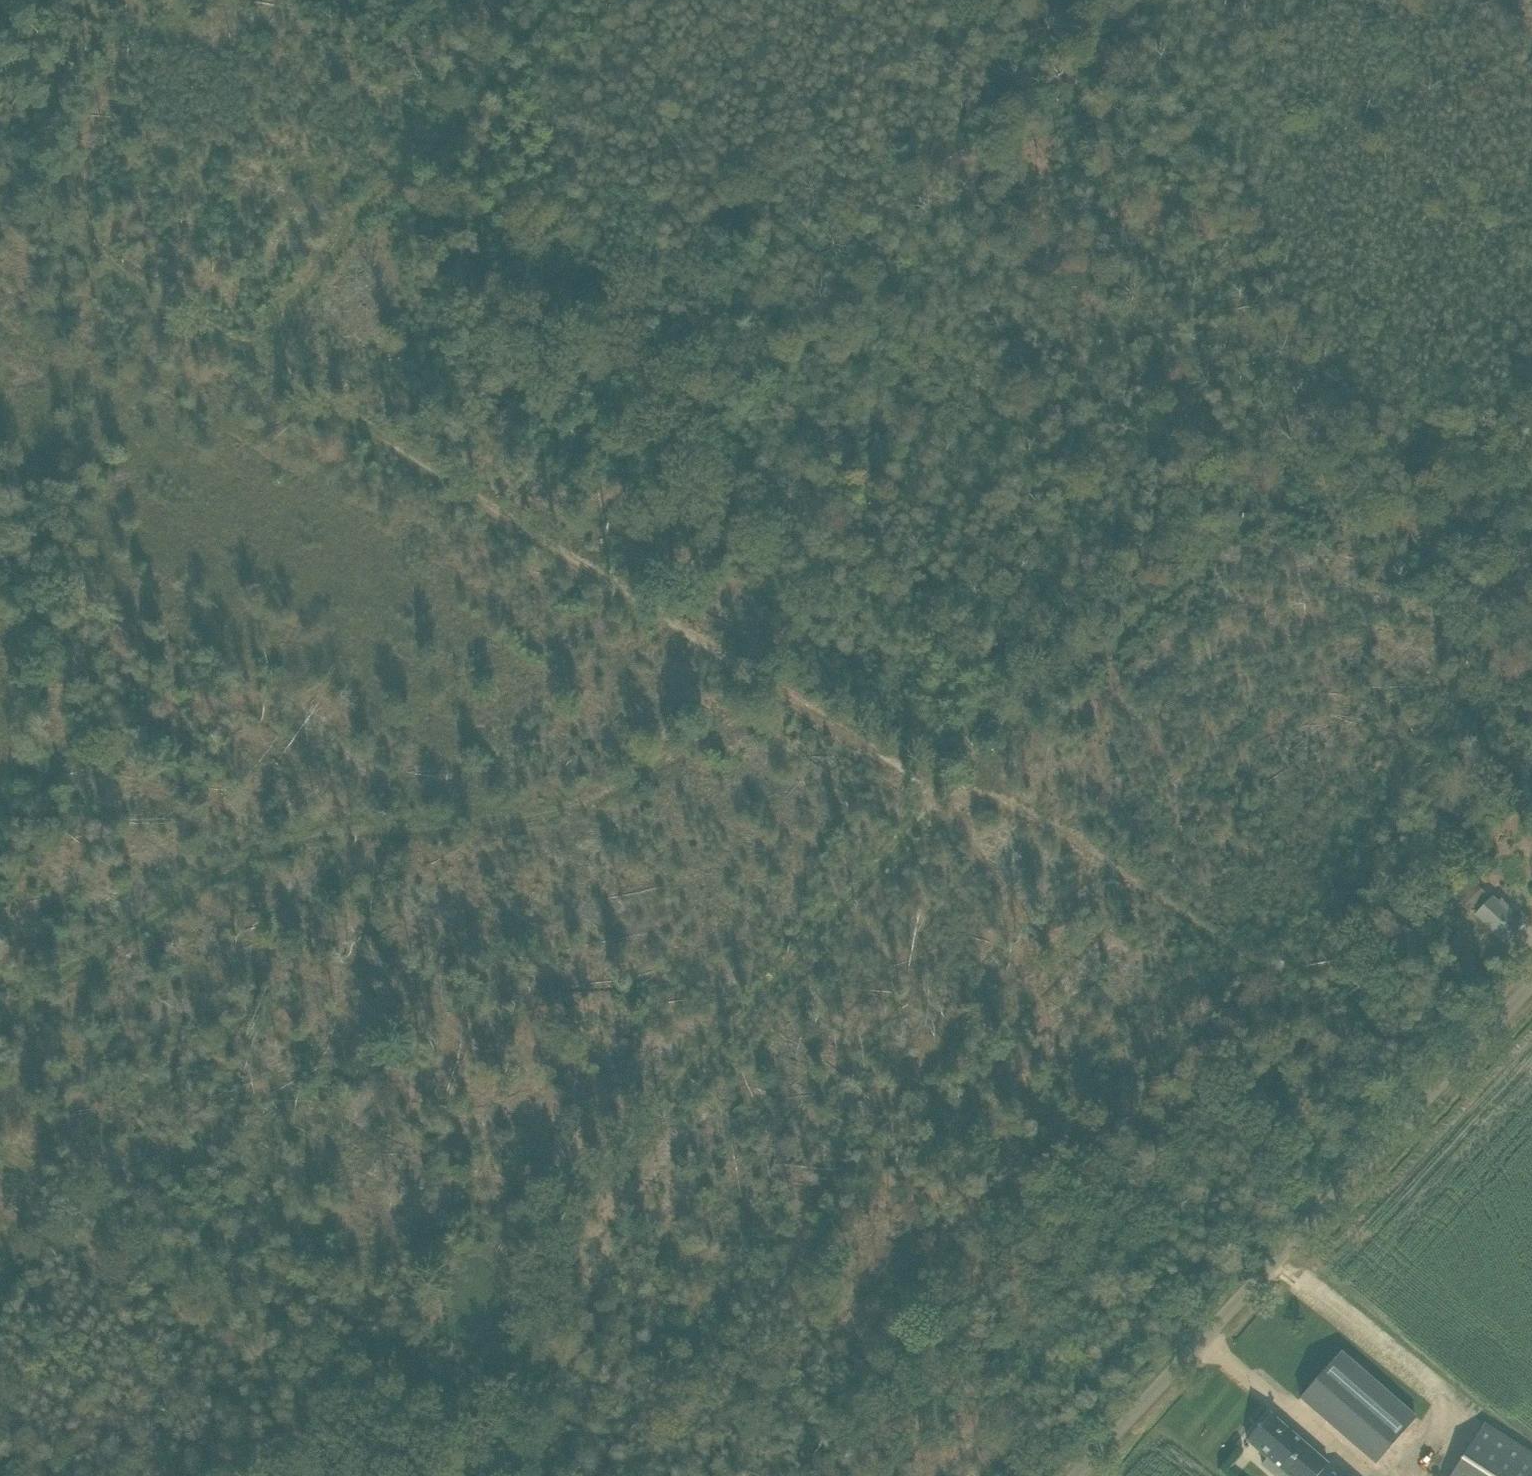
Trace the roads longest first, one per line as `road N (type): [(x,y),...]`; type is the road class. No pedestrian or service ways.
road 1 (unclassified): [(1085,1475),(1531,993)]

